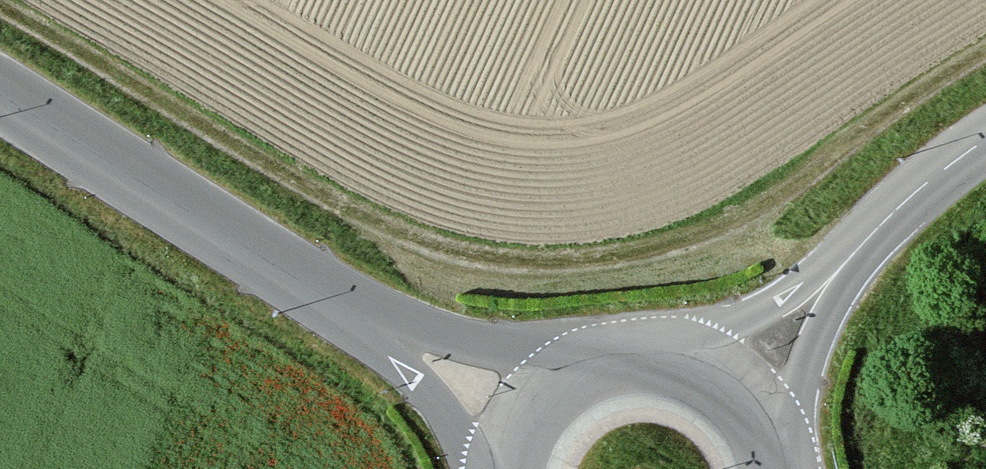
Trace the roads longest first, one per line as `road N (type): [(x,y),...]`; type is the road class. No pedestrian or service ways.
road 1 (secondary): [(0,92),(379,326)]
road 2 (secondary): [(616,362),(462,351),(379,326)]
road 3 (tertiary): [(842,266),(647,358)]
road 4 (tertiary): [(784,467),(796,402),(842,266)]
road 5 (tertiary): [(985,140),(842,266)]
road 6 (secondary): [(379,326),(448,383),(500,468)]
road 7 (secondary): [(784,467),(766,423),(735,388),(693,366),(647,358)]
road 8 (secondary): [(616,362),(575,379),(542,408),(513,468)]

